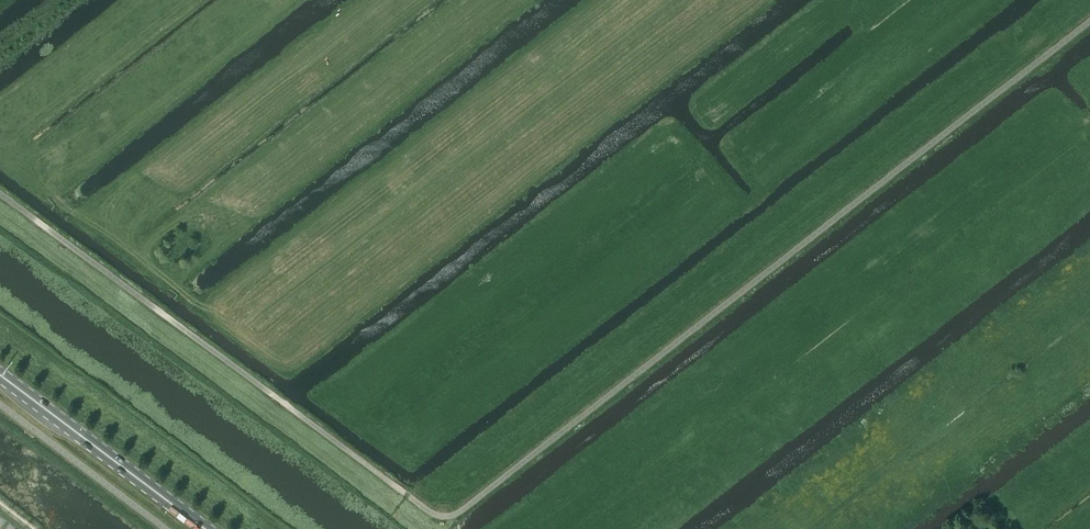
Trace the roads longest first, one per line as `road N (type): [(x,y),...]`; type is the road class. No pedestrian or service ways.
road 1 (primary): [(206,528),(0,374)]

